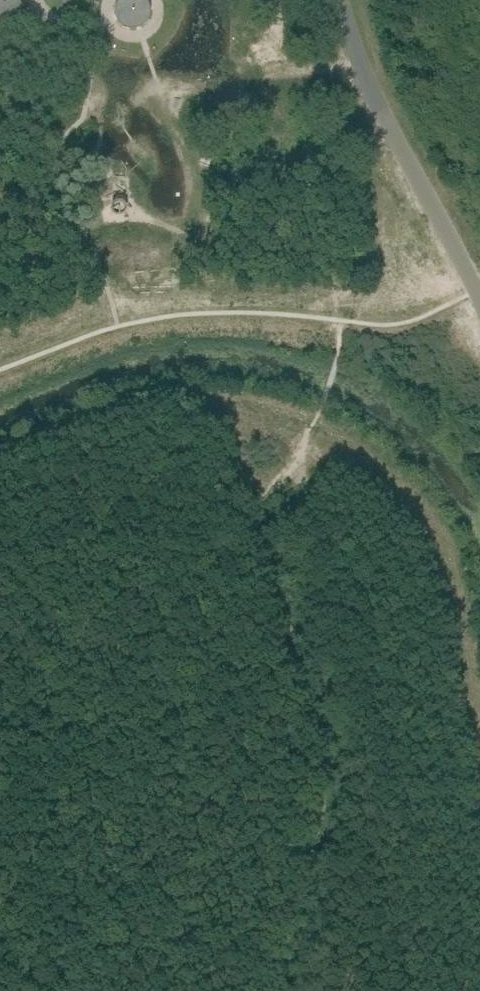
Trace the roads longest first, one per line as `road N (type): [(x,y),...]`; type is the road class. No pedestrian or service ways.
road 1 (unclassified): [(479,299),(356,60),(339,0)]

